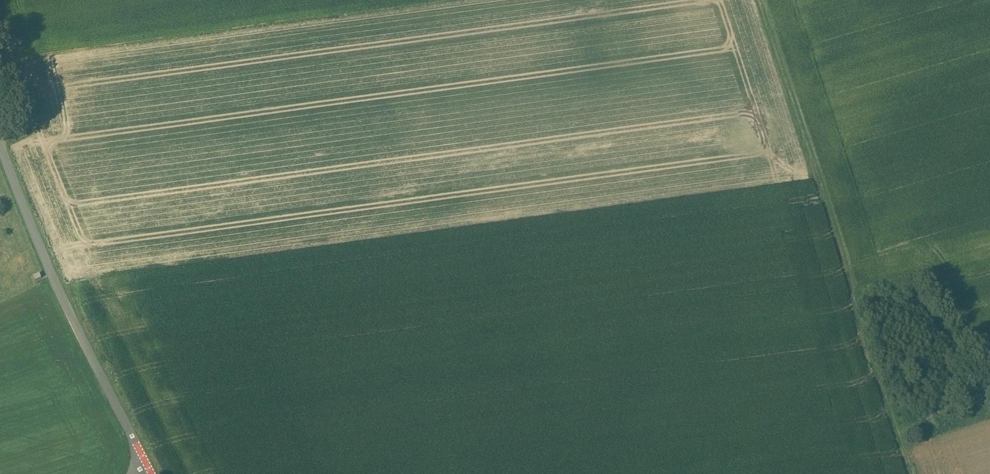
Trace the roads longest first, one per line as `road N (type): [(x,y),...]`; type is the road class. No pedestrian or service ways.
road 1 (track): [(910,473),(759,0)]
road 2 (unclassified): [(0,141),(78,329),(145,464)]

